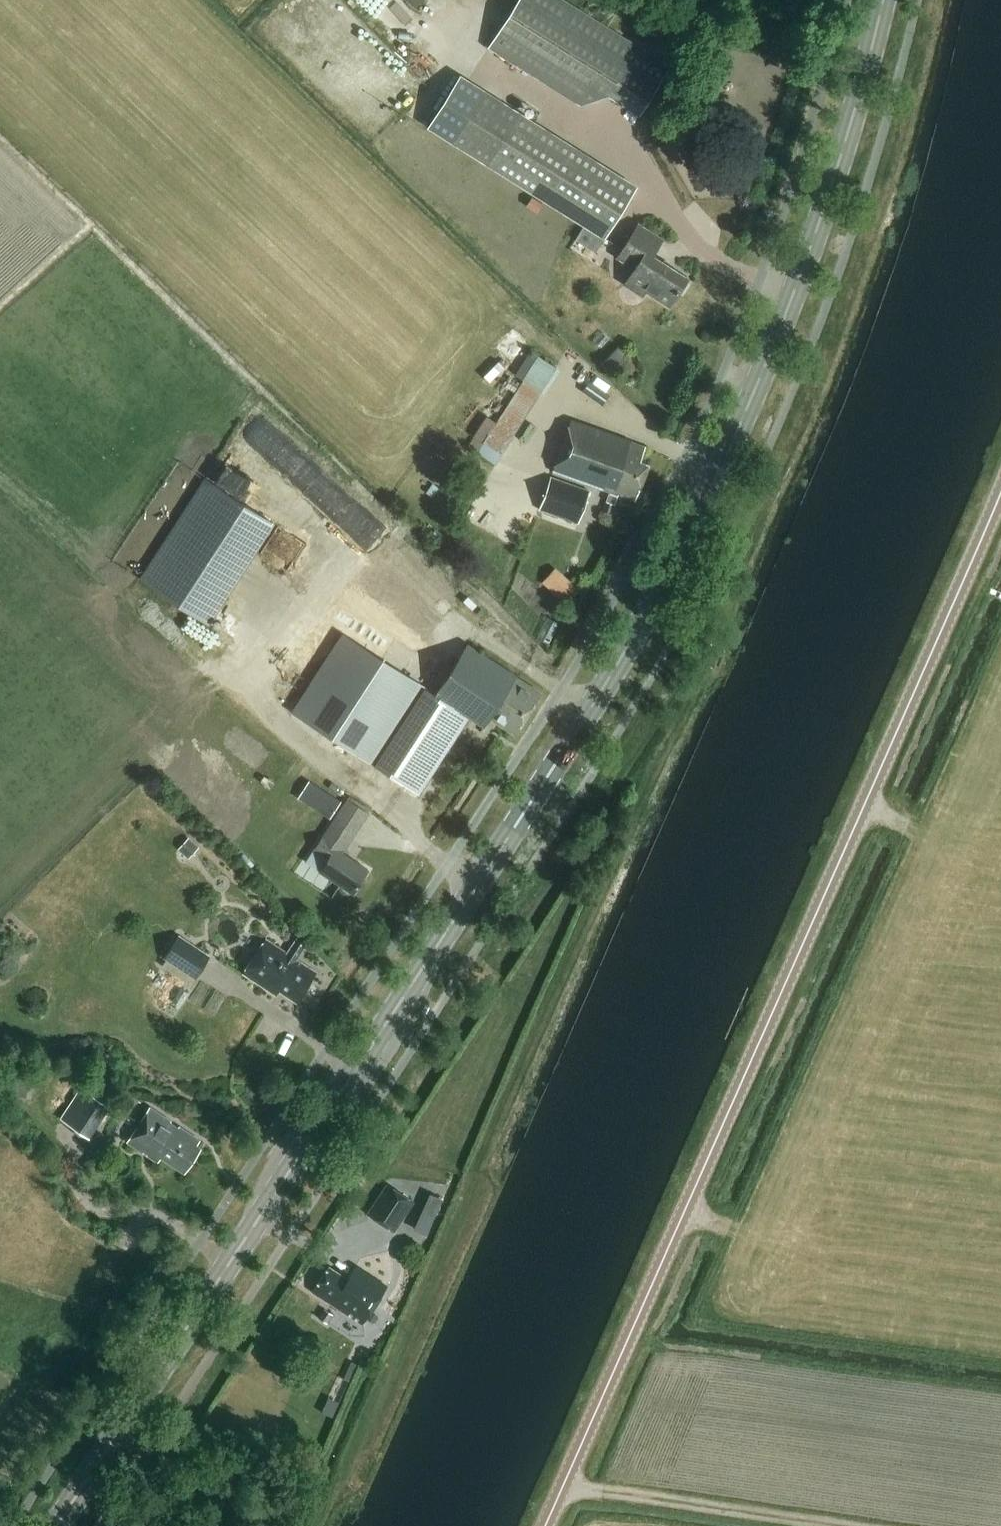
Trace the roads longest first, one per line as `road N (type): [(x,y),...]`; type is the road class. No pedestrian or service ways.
road 1 (secondary): [(59,1525),(447,935),(692,528),(842,175),(880,0)]
road 2 (unclassified): [(545,1525),(1000,488)]
road 3 (track): [(562,1487),(838,1525)]

